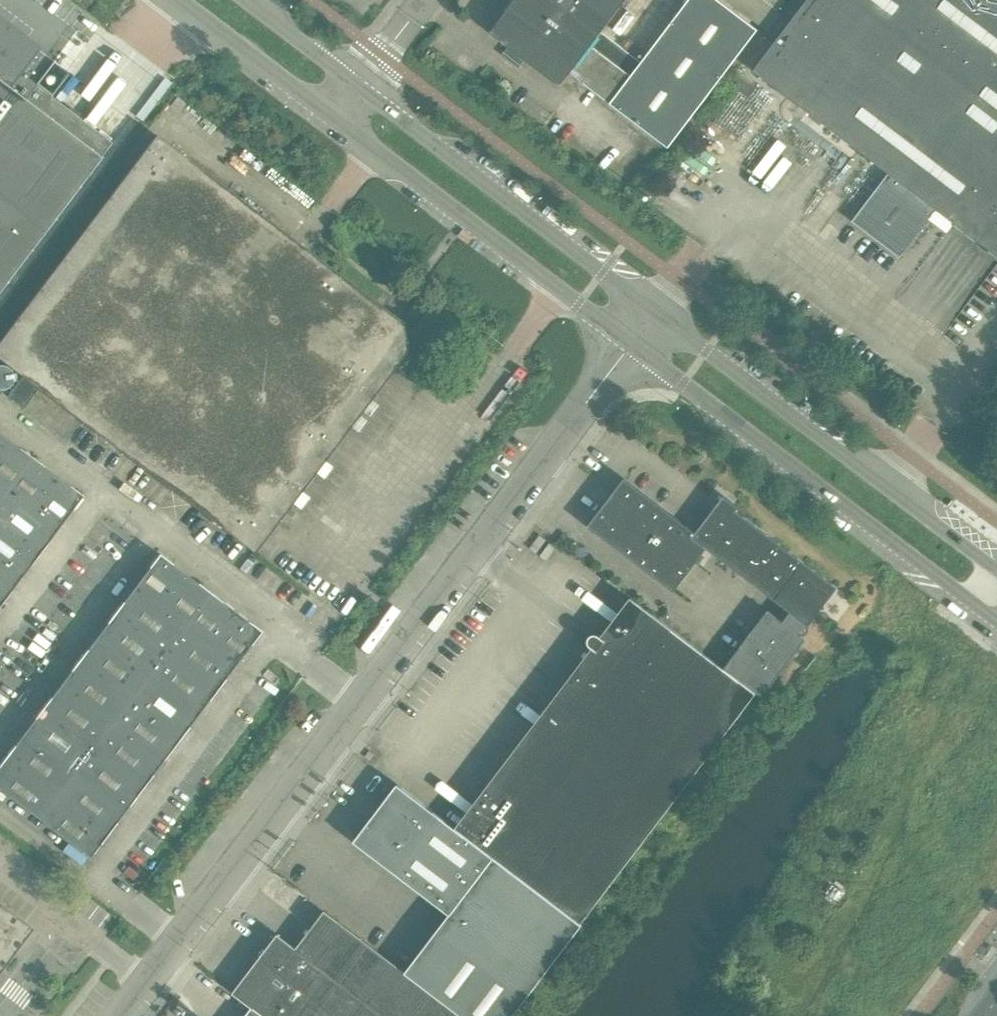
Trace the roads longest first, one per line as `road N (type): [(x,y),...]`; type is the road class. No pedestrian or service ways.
road 1 (unclassified): [(121,1015),(632,344)]
road 2 (tertiary): [(632,344),(996,619)]
road 3 (tertiary): [(996,571),(658,308)]
road 4 (tertiary): [(334,119),(632,344)]
road 5 (tertiary): [(658,308),(363,80)]
road 6 (tertiary): [(178,0),(334,119)]
road 7 (tertiary): [(363,80),(254,0)]

